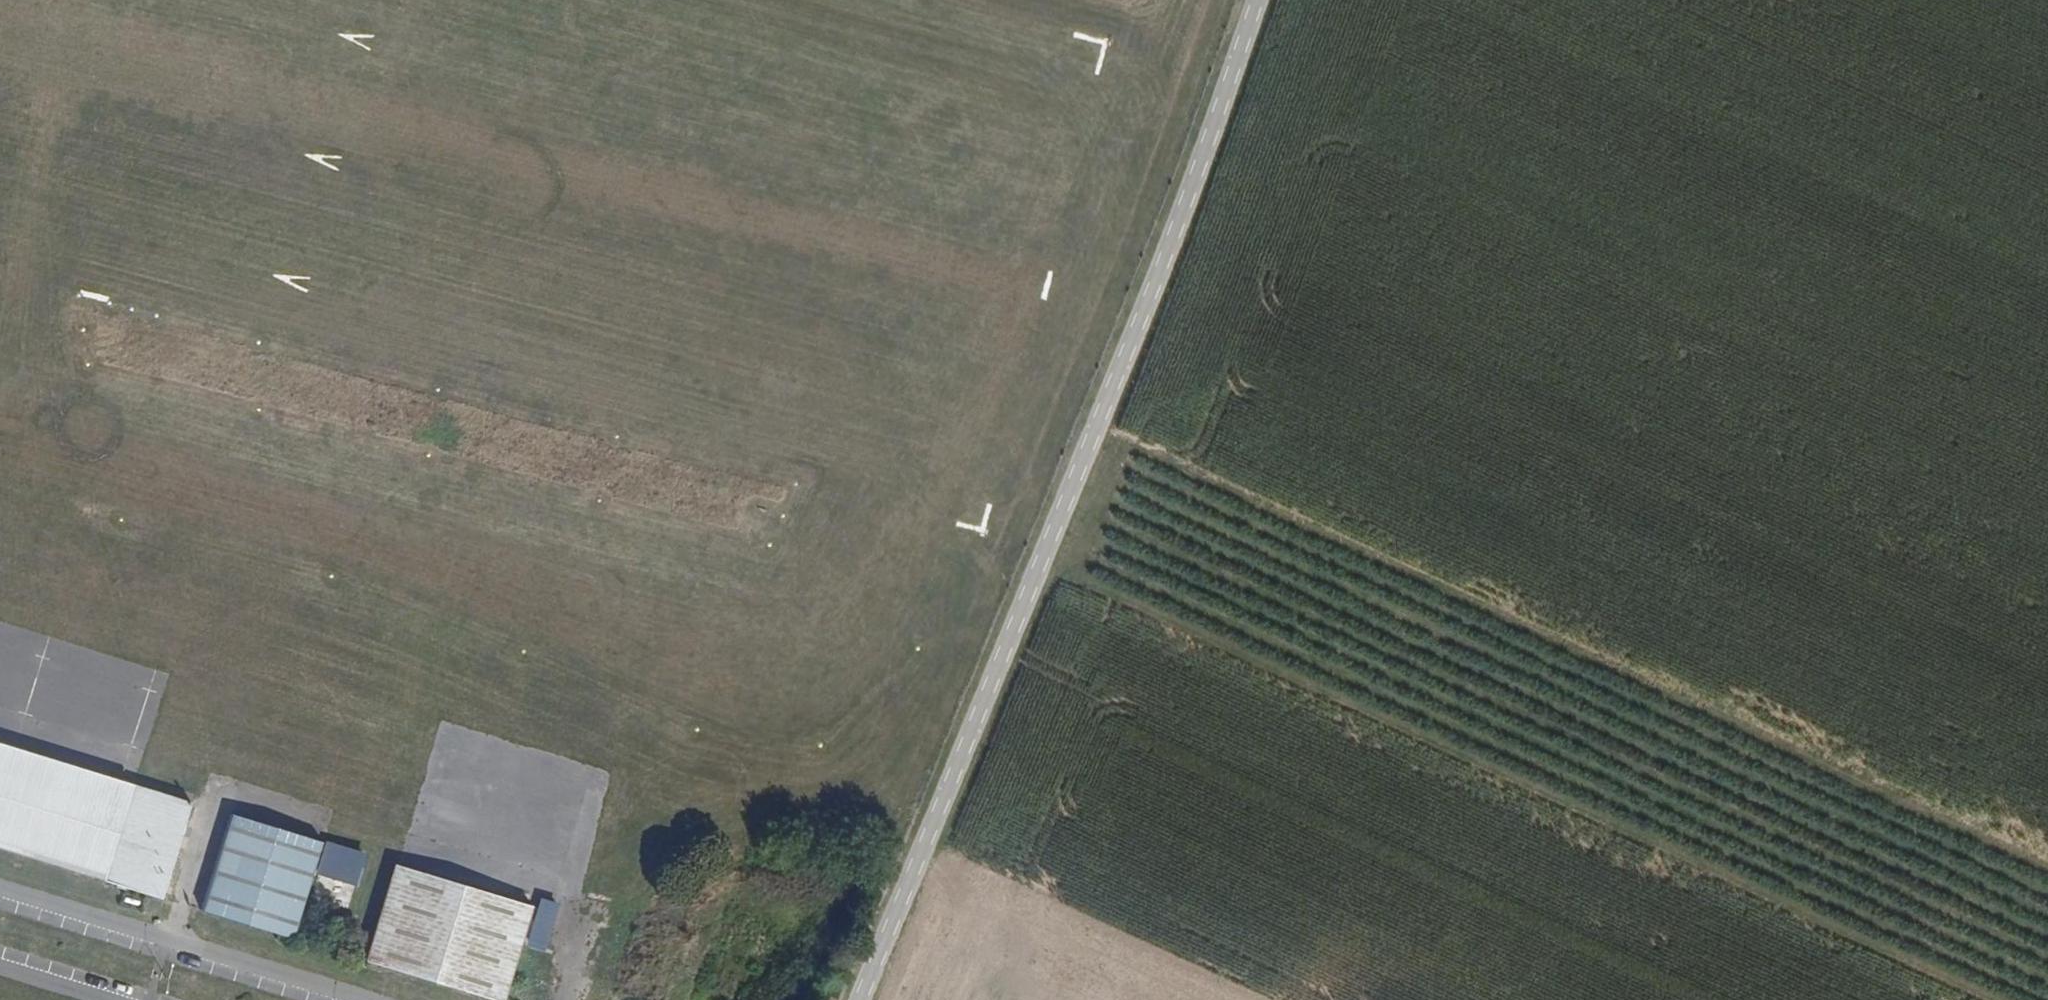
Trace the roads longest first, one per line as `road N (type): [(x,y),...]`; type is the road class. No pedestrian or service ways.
road 1 (tertiary): [(1257,0),(1169,247),(859,999)]

